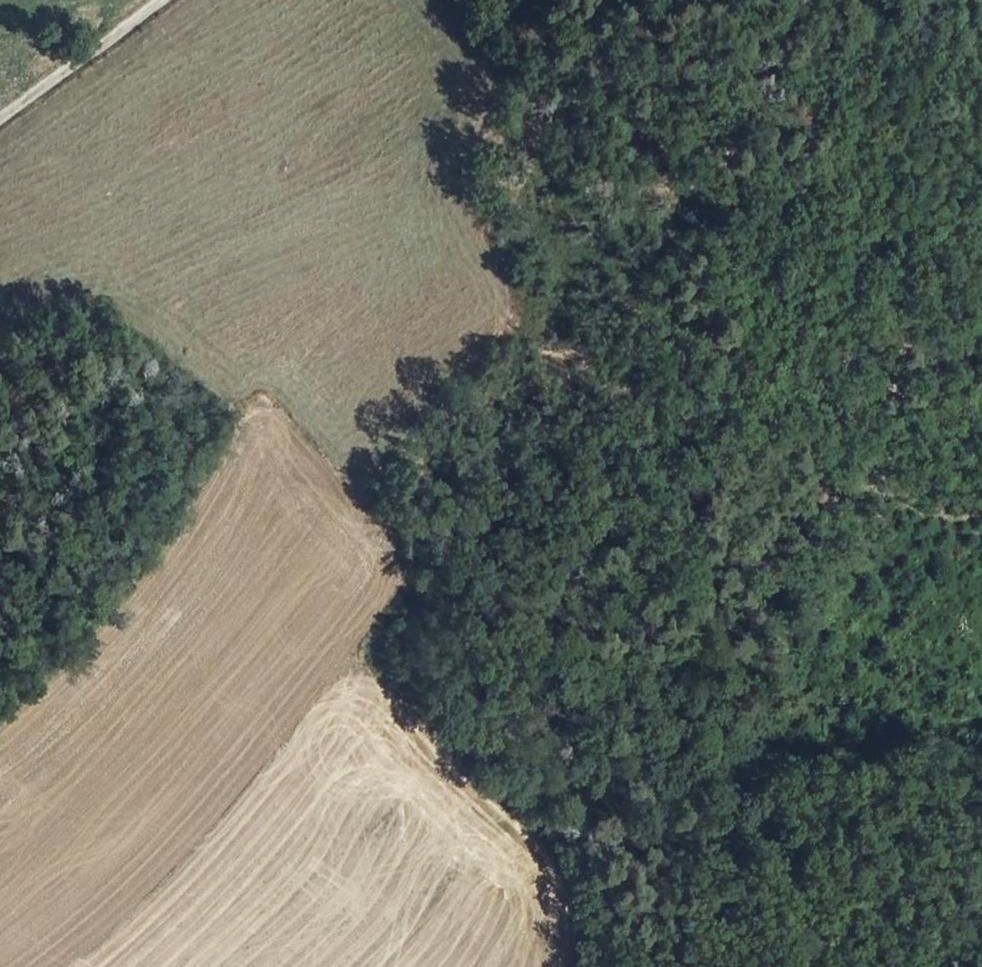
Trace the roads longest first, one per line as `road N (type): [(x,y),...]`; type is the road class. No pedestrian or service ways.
road 1 (track): [(0,116),(161,0)]

